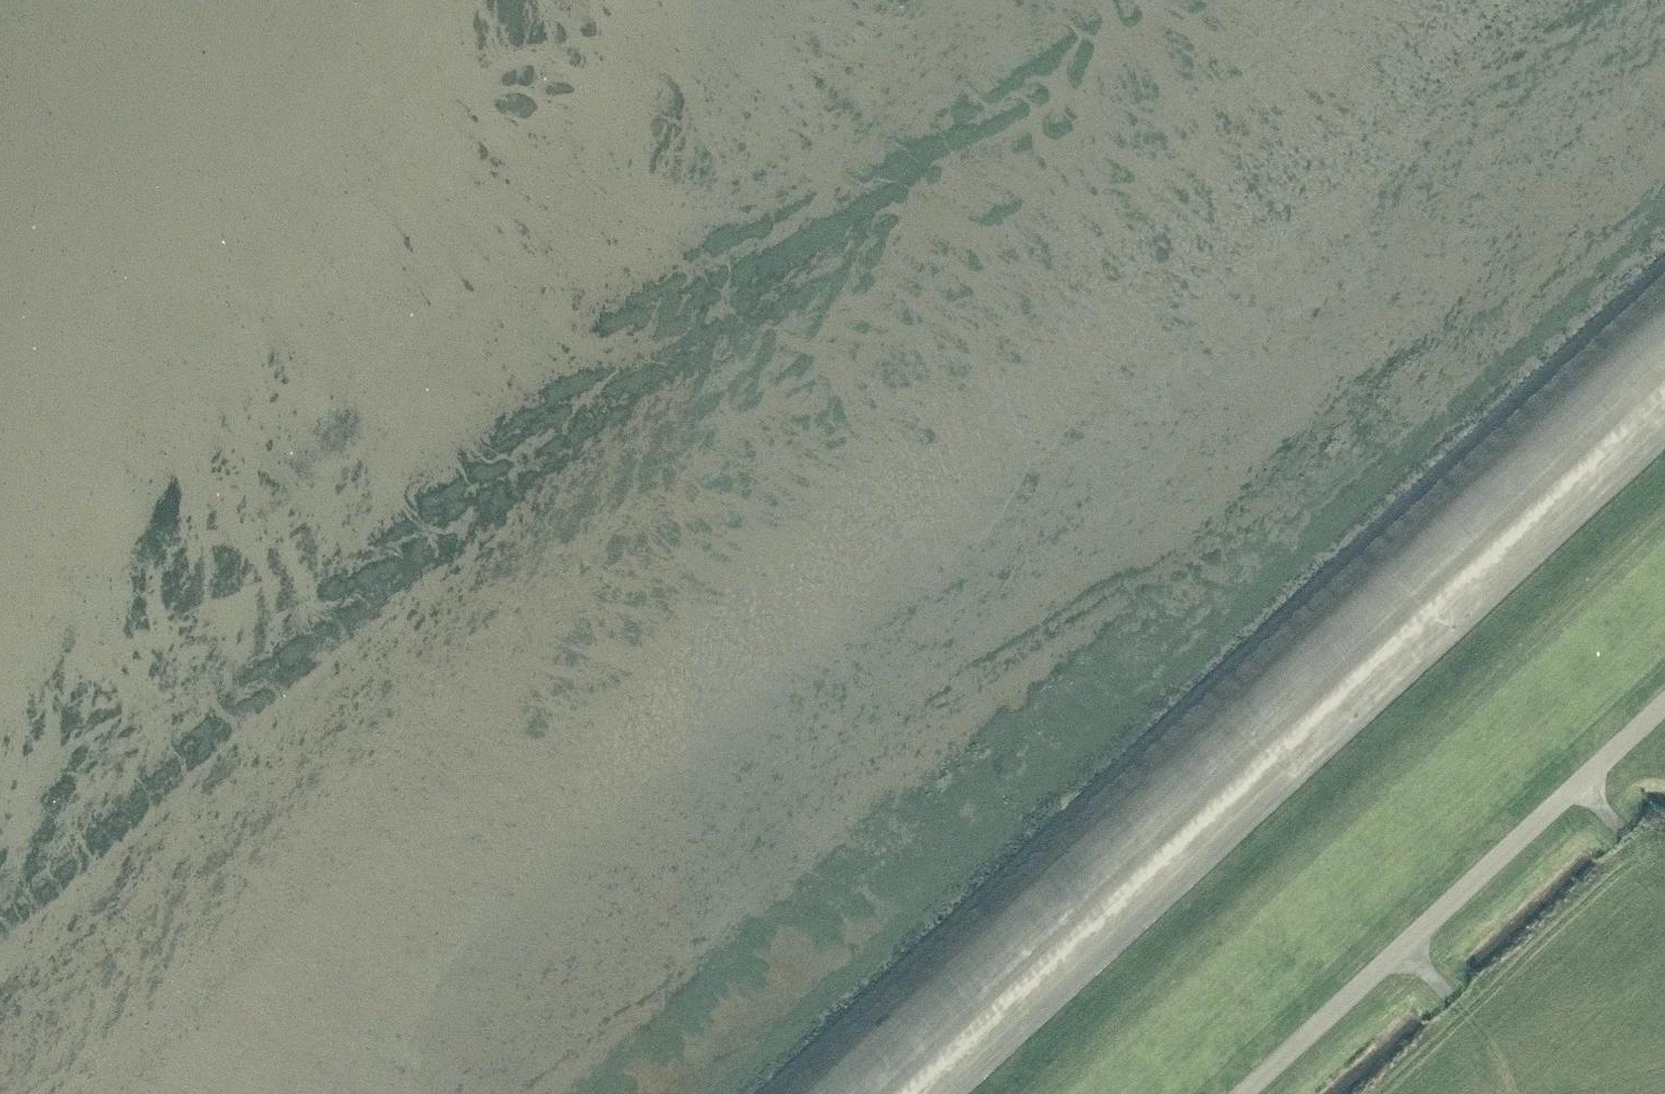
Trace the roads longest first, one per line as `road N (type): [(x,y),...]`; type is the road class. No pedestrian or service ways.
road 1 (unclassified): [(1244,1093),(1664,703)]

